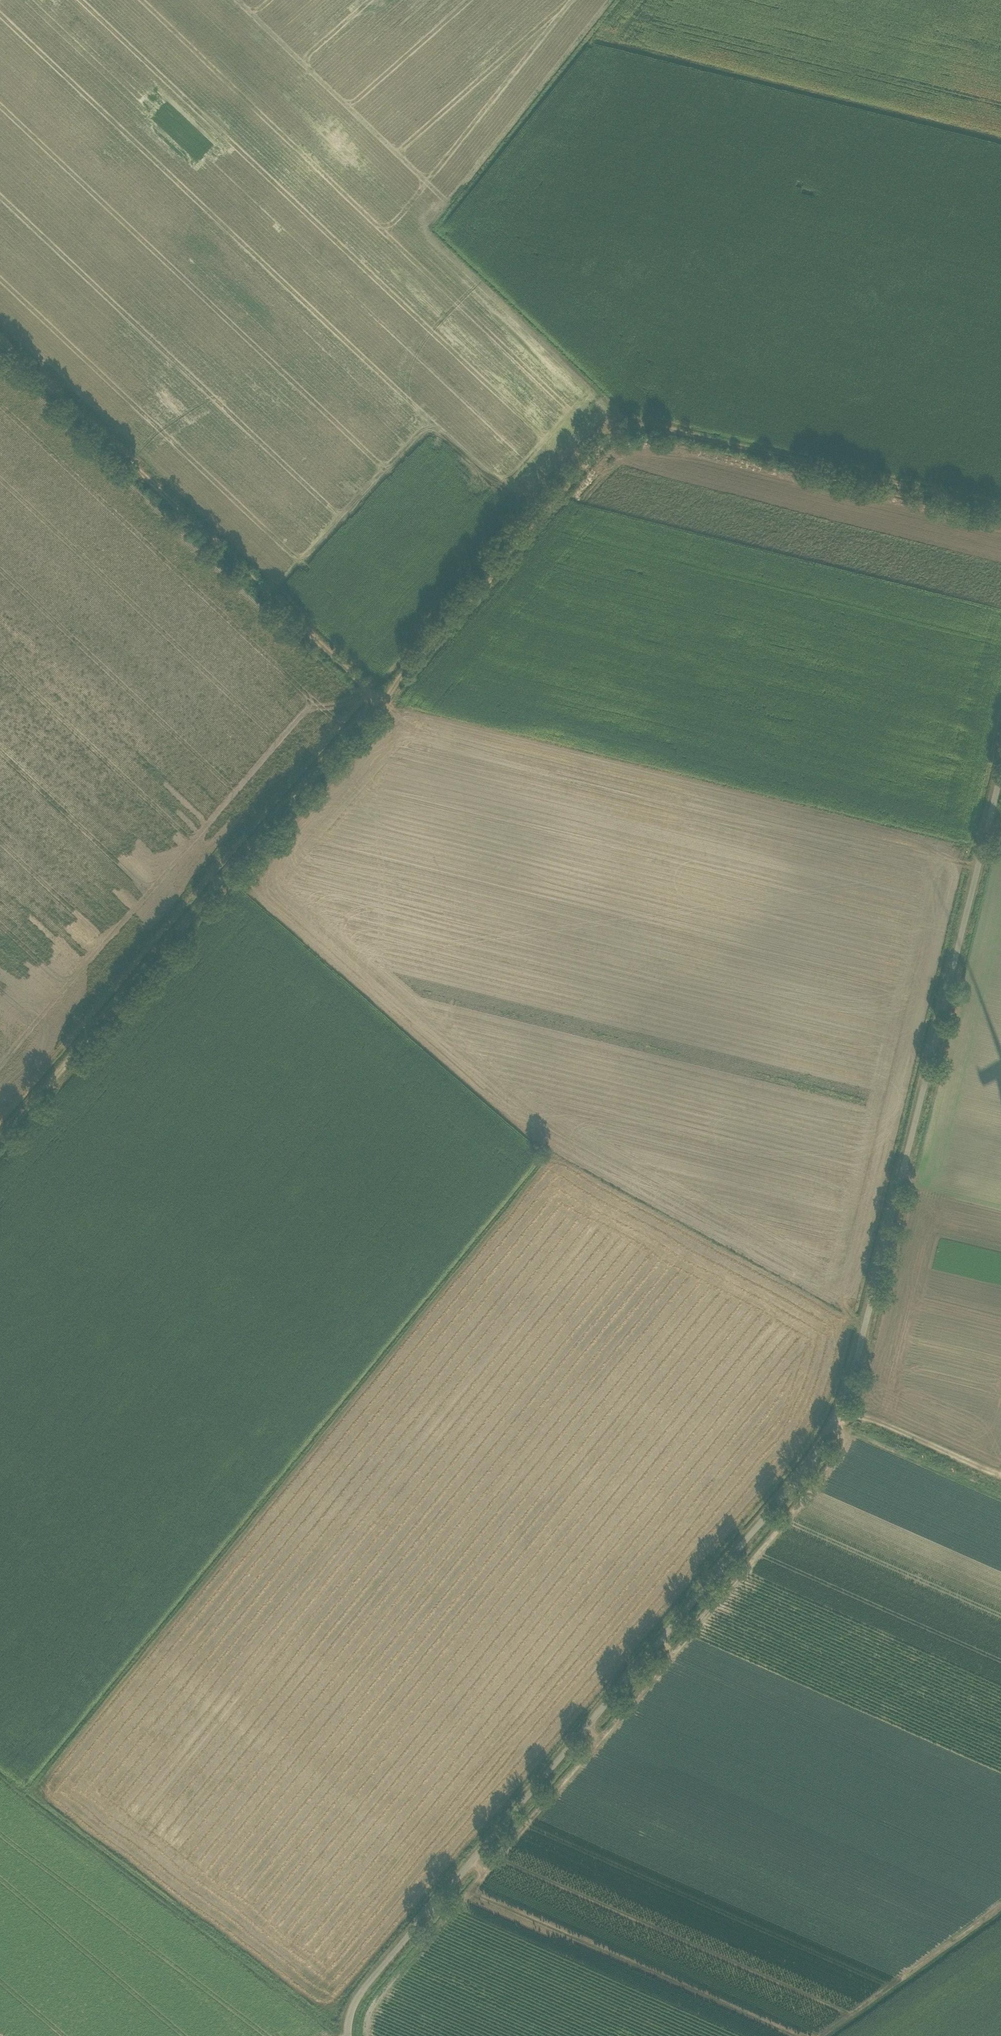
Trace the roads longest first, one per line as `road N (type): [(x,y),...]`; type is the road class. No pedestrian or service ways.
road 1 (unclassified): [(349,2035),(353,2006),(369,1983),(821,1444),(856,1360),(1000,772)]
road 2 (track): [(1000,514),(650,427),(621,432),(380,699)]
road 3 (track): [(380,699),(0,1142)]
road 4 (track): [(0,342),(380,699)]

